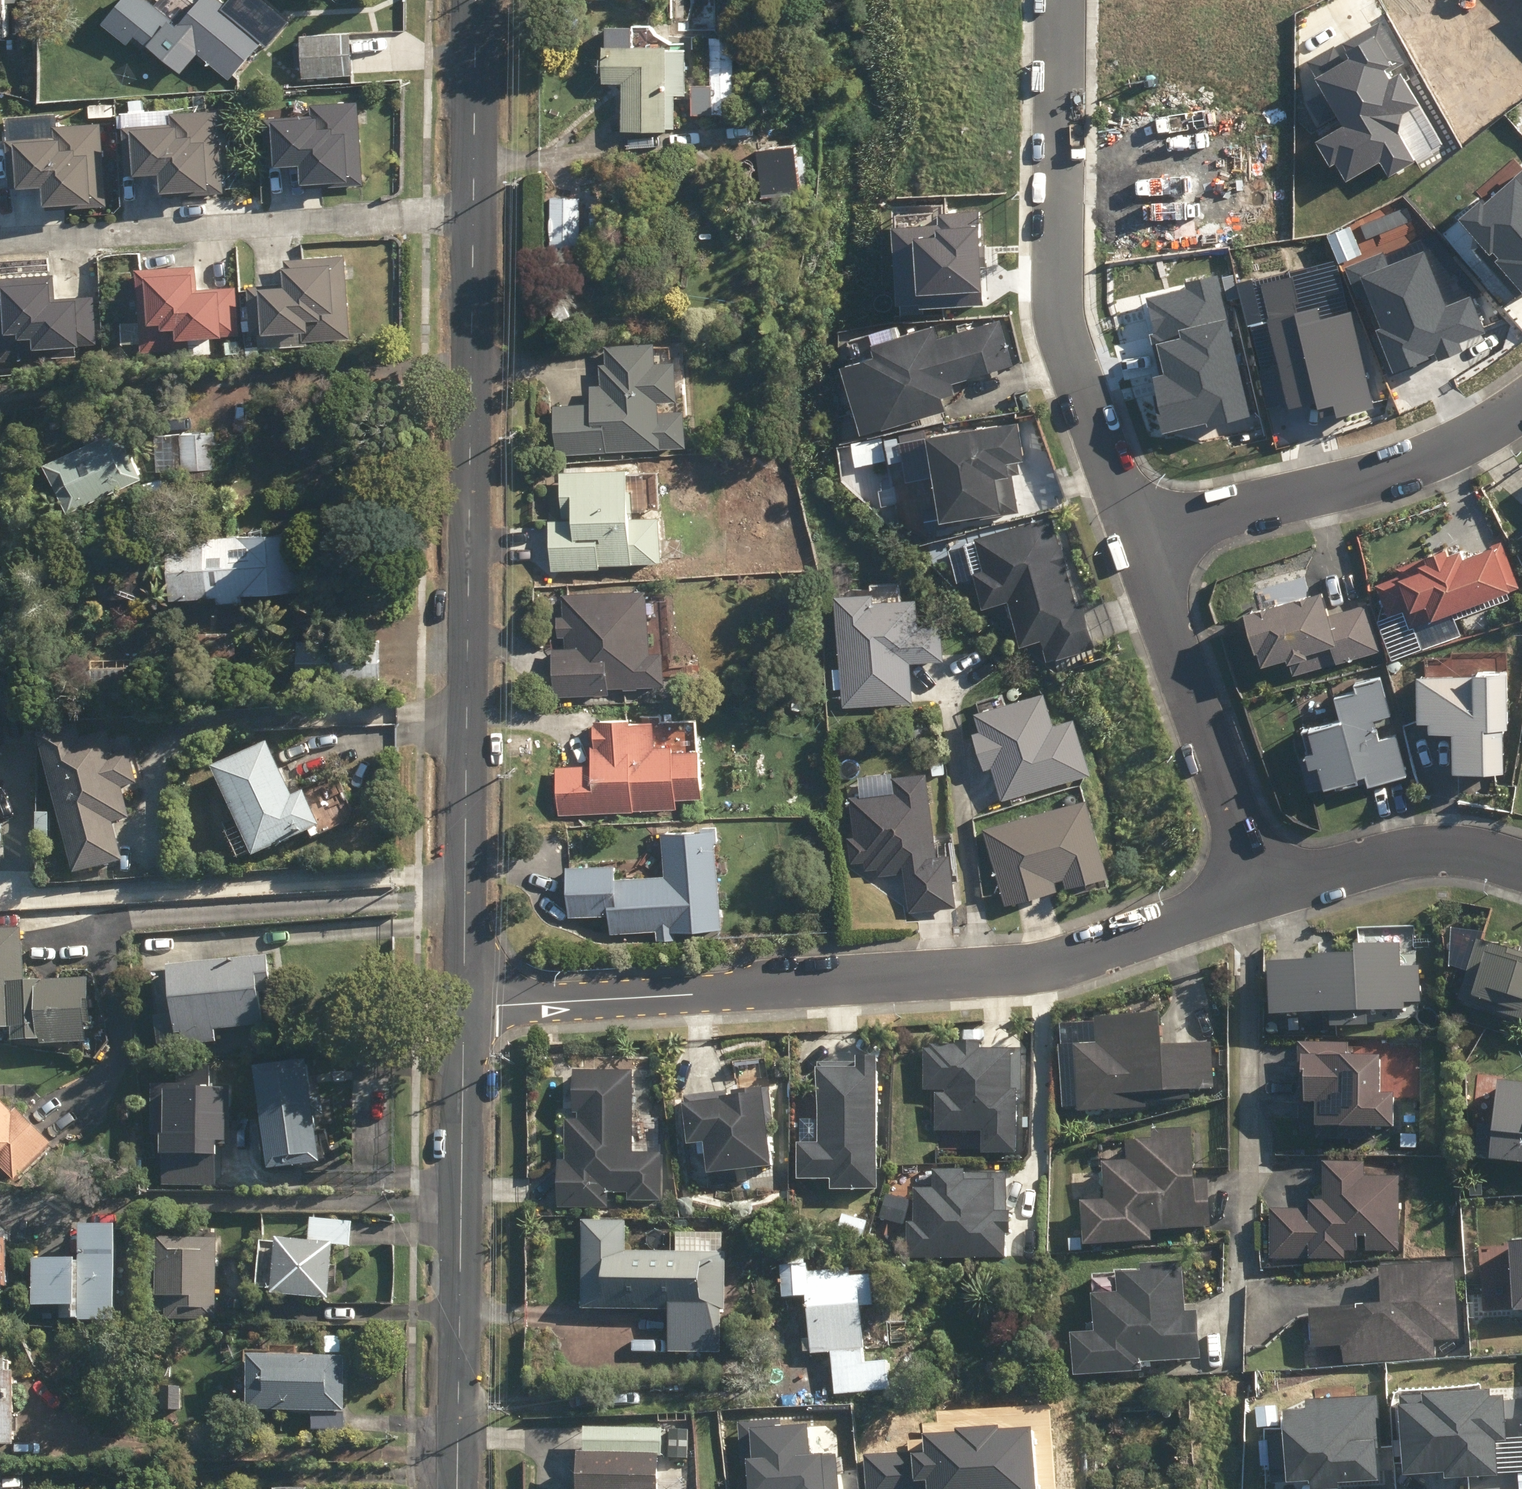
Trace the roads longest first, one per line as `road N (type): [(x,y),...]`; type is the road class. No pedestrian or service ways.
road 1 (residential): [(465,1003),(474,0)]
road 2 (residential): [(465,1003),(526,1005),(1052,961),(1264,888)]
road 3 (residential): [(1144,550),(1069,330),(1056,252),(1054,0)]
road 4 (residential): [(453,1488),(465,1003)]
road 5 (residential): [(1144,550),(1424,470),(1521,404)]
road 6 (residential): [(1264,888),(1144,550)]
road 7 (residential): [(1264,888),(1418,846),(1479,849),(1521,863)]

